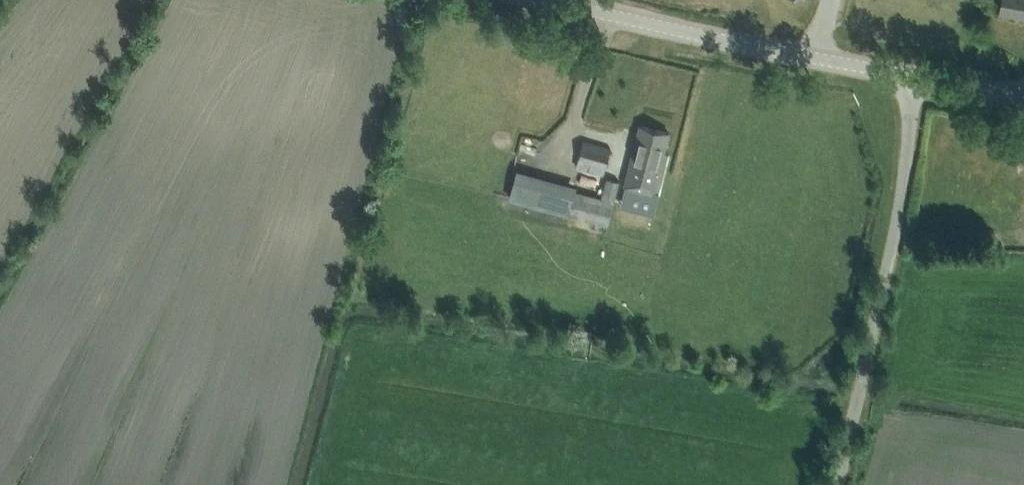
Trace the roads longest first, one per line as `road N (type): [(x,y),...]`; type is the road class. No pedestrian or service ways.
road 1 (unclassified): [(839,484),(919,85)]
road 2 (tertiary): [(919,85),(531,0)]
road 3 (track): [(609,17),(561,165)]

